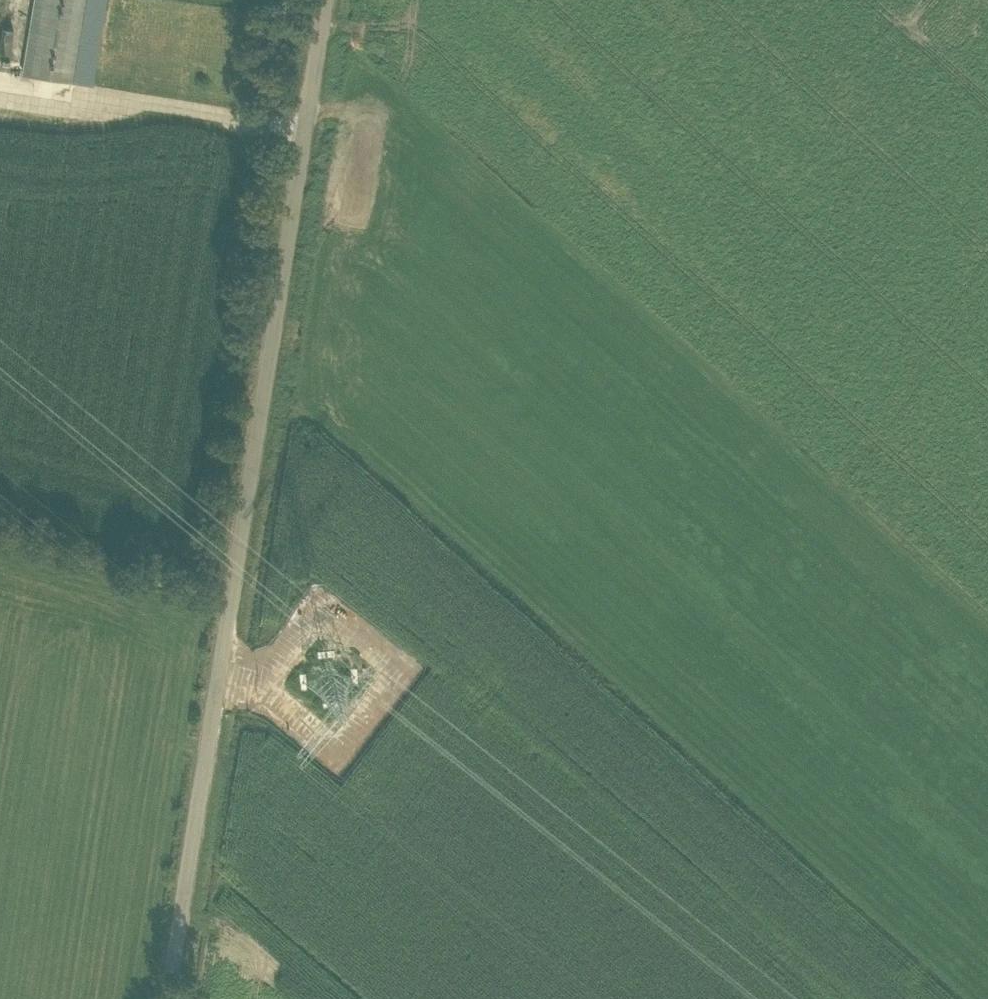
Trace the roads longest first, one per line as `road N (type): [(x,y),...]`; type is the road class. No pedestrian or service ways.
road 1 (unclassified): [(171,998),(329,0)]

